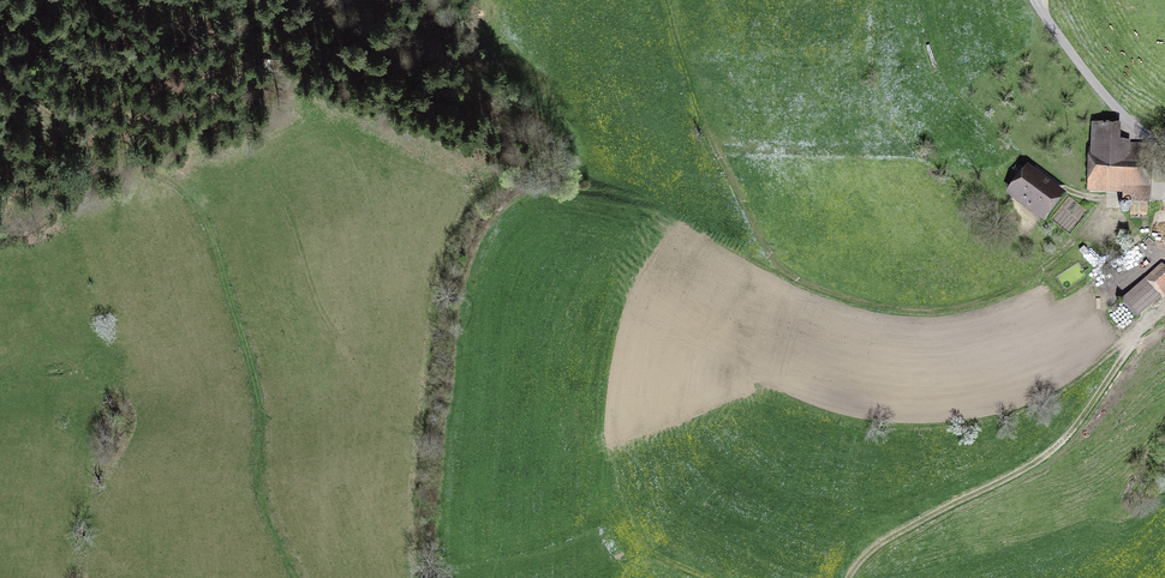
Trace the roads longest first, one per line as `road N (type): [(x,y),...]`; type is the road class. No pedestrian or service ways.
road 1 (track): [(1164,308),(1064,441),(887,539),(848,577)]
road 2 (track): [(0,65),(51,106),(223,149),(258,168)]
road 3 (track): [(120,0),(129,34),(157,68),(260,77),(301,109)]
road 4 (track): [(1164,145),(1097,87),(1036,0)]

